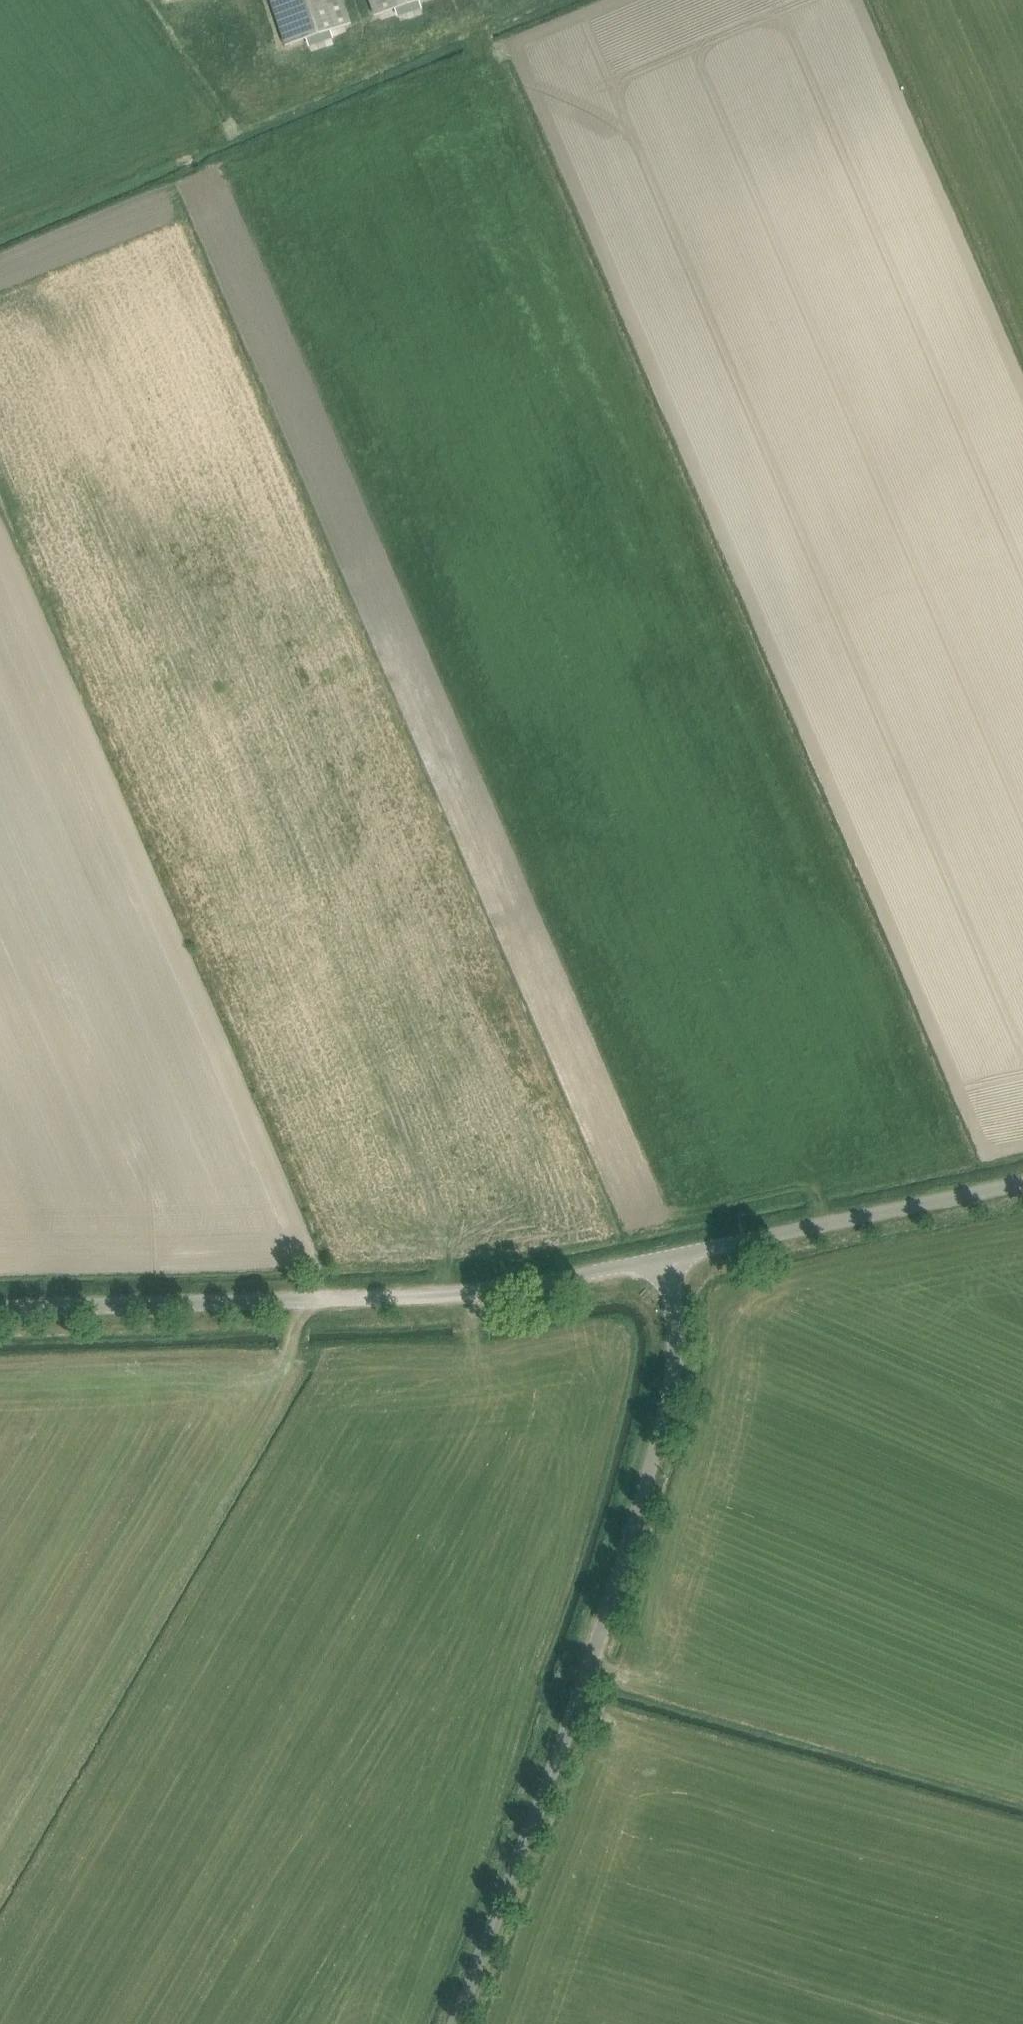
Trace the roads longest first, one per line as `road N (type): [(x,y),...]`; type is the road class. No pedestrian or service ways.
road 1 (unclassified): [(456,2023),(576,1705),(669,1402),(675,1334),(666,1257)]
road 2 (unclassified): [(666,1257),(474,1291),(0,1306)]
road 3 (unclassified): [(1022,1182),(666,1257)]

